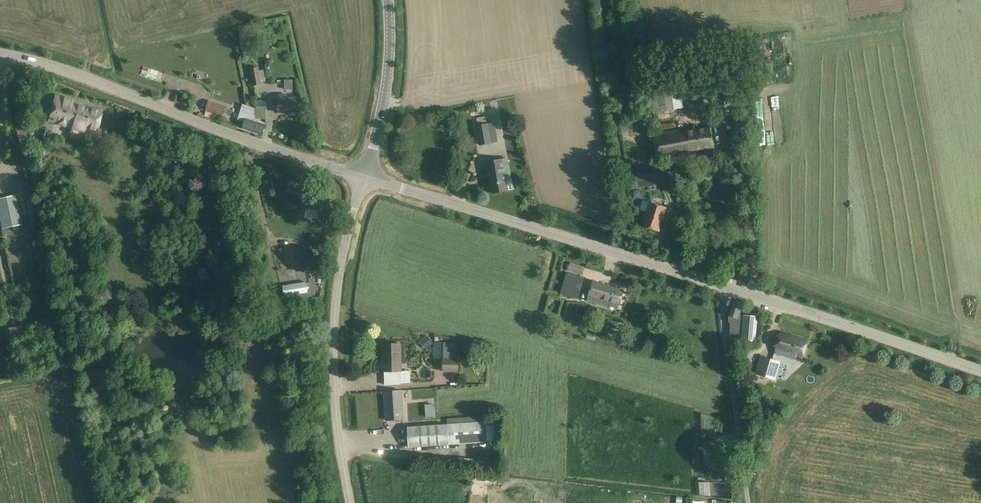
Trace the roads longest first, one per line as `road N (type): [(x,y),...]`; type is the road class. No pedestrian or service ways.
road 1 (tertiary): [(0,49),(369,176)]
road 2 (tertiary): [(729,289),(369,176)]
road 3 (unclassified): [(356,502),(333,381),(334,330),(369,176)]
road 4 (tertiary): [(980,369),(729,289)]
road 5 (unclassified): [(748,502),(722,320),(729,289)]
road 6 (tertiary): [(369,176),(385,96),(390,0)]

